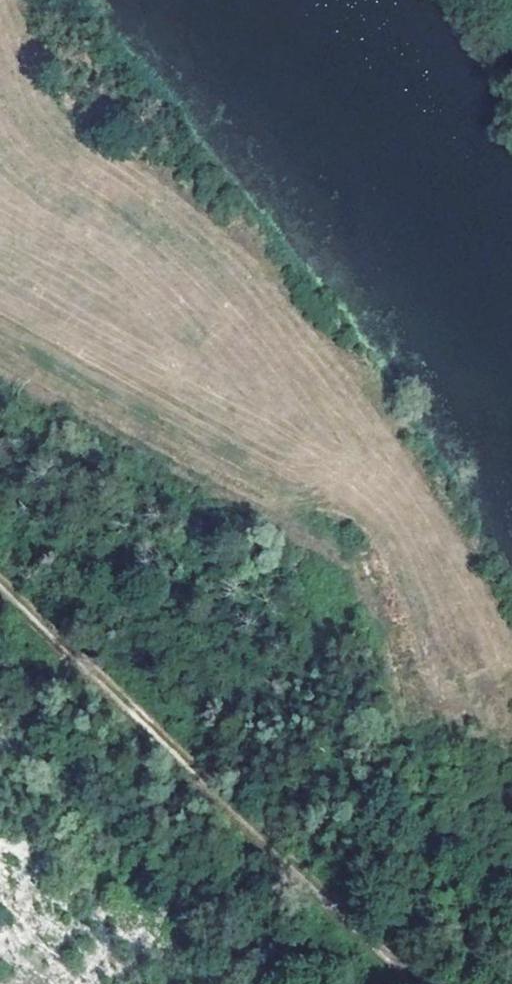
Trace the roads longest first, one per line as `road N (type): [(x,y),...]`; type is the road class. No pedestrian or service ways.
road 1 (track): [(412,983),(0,584)]

